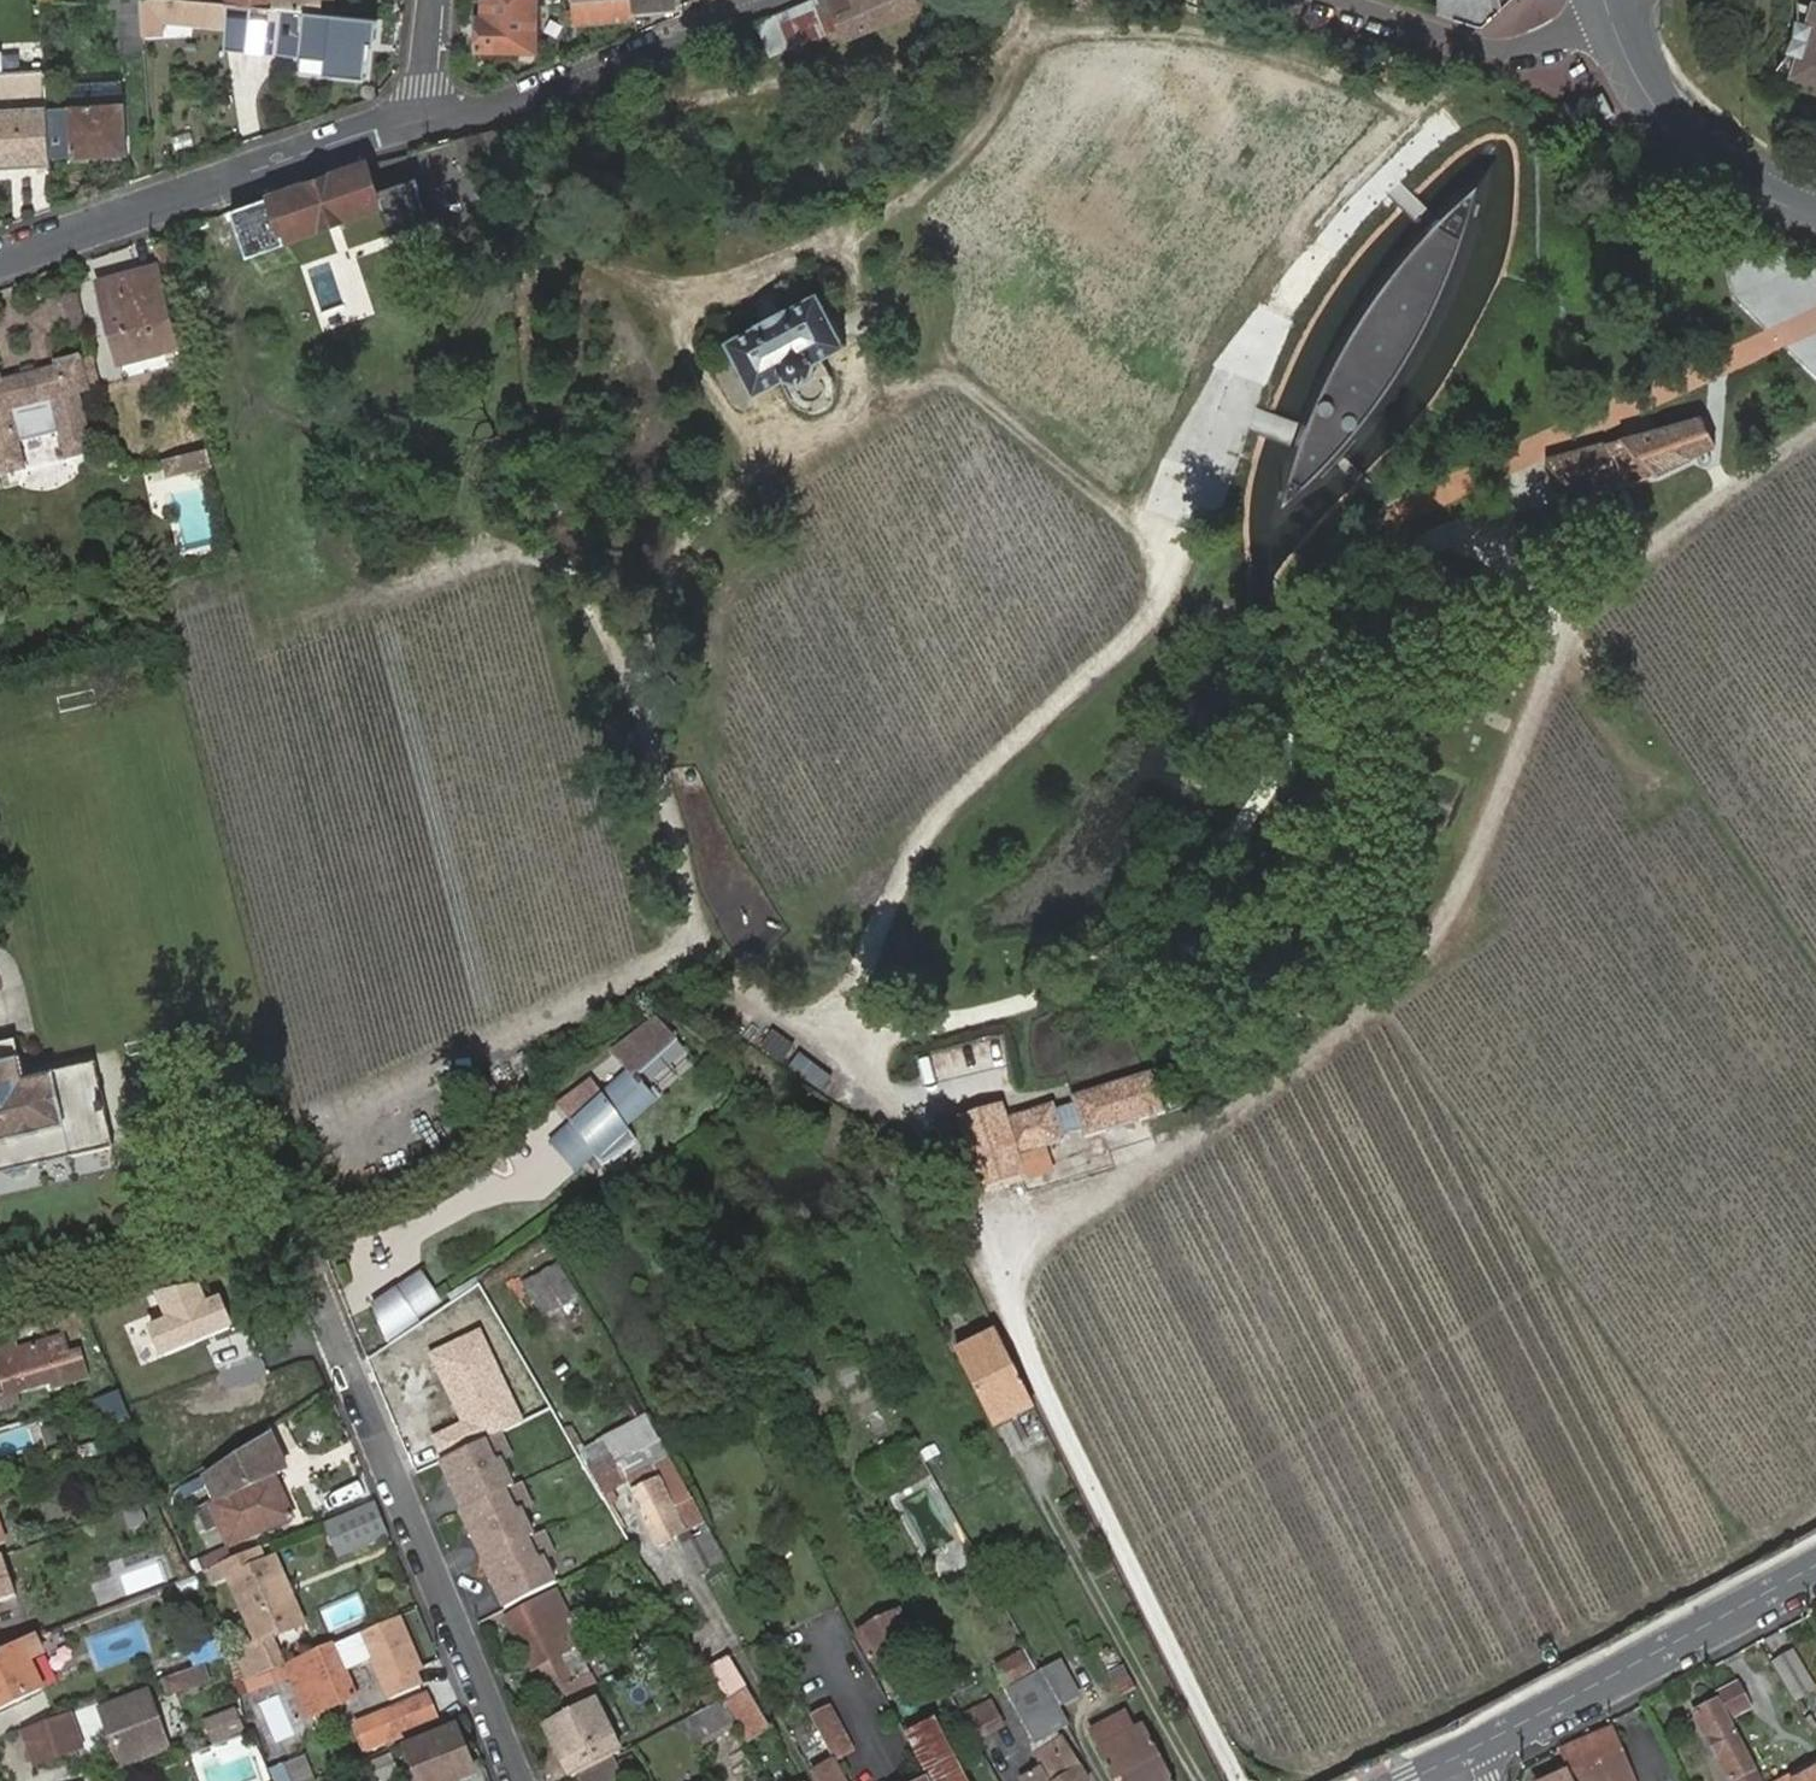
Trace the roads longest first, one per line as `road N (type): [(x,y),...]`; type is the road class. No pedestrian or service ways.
road 1 (track): [(1236,1780),(994,1285),(1012,1259),(1145,1168),(1236,1120),(1360,1025),(1483,850),(1572,635),(1678,521),(1739,477),(1710,398)]
road 2 (track): [(1461,124),(1371,188),(1220,382),(1167,487),(1161,593),(1131,638),(925,830),(867,991),(868,1019),(895,1038),(921,1042),(1019,1012),(1108,1001),(1166,1060),(1195,1142)]
road 3 (track): [(462,218),(671,289),(725,289),(788,267),(925,185),(972,146),(1041,41),(1070,31),(1184,29),(1303,57),(1591,182),(1653,238),(1684,305),(1710,398)]
road 4 (track): [(1815,371),(1792,391),(1710,398),(1581,429),(1521,457),(1484,488),(1366,618),(1298,723),(1245,830),(1108,1001)]
road 5 (track): [(0,1275),(171,1224),(376,1091),(713,932),(897,898)]
road 6 (track): [(713,932),(634,692),(600,606),(566,558),(520,550),(326,605)]
road 7 (track): [(1024,0),(1014,36),(995,48),(873,58),(850,82),(860,323),(905,401)]
road 8 (residential): [(518,1780),(330,1322)]
road 9 (residential): [(430,117),(380,127),(0,258)]
road 10 (track): [(634,692),(672,559),(710,512),(786,460),(905,401)]
road 11 (track): [(1572,635),(1607,723),(1641,764),(1713,812),(1815,966)]
road 12 (tertiary): [(1468,1753),(1815,1565)]
road 13 (residential): [(430,117),(539,96),(774,0)]
road 14 (track): [(905,401),(935,383),(957,382),(1158,547)]
road 15 (tertiary): [(1608,15),(1657,106),(1736,167),(1815,211)]
road 16 (residential): [(1332,0),(1504,51),(1608,15)]

